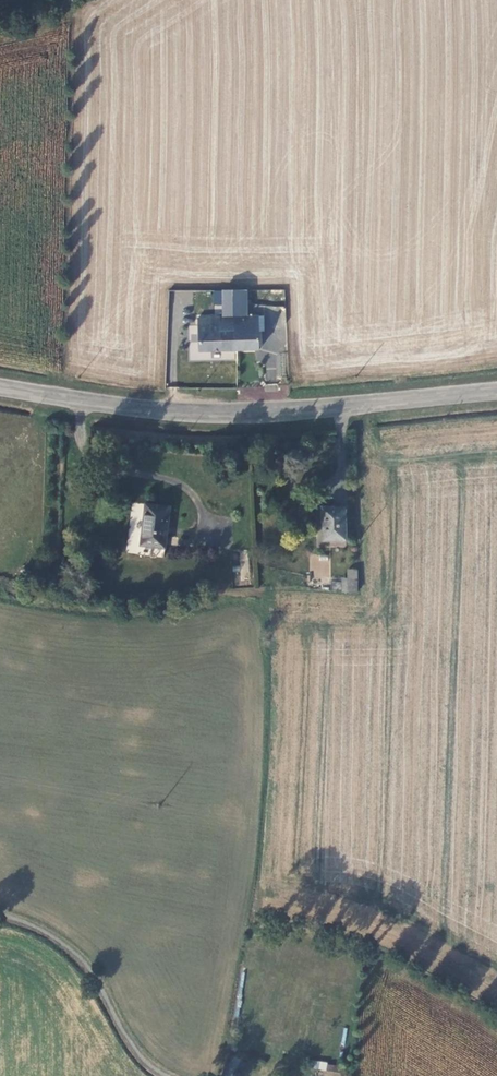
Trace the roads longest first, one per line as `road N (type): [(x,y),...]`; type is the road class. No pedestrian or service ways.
road 1 (tertiary): [(0,387),(183,414),(278,413),(496,391)]
road 2 (track): [(0,918),(65,948),(156,1075)]

